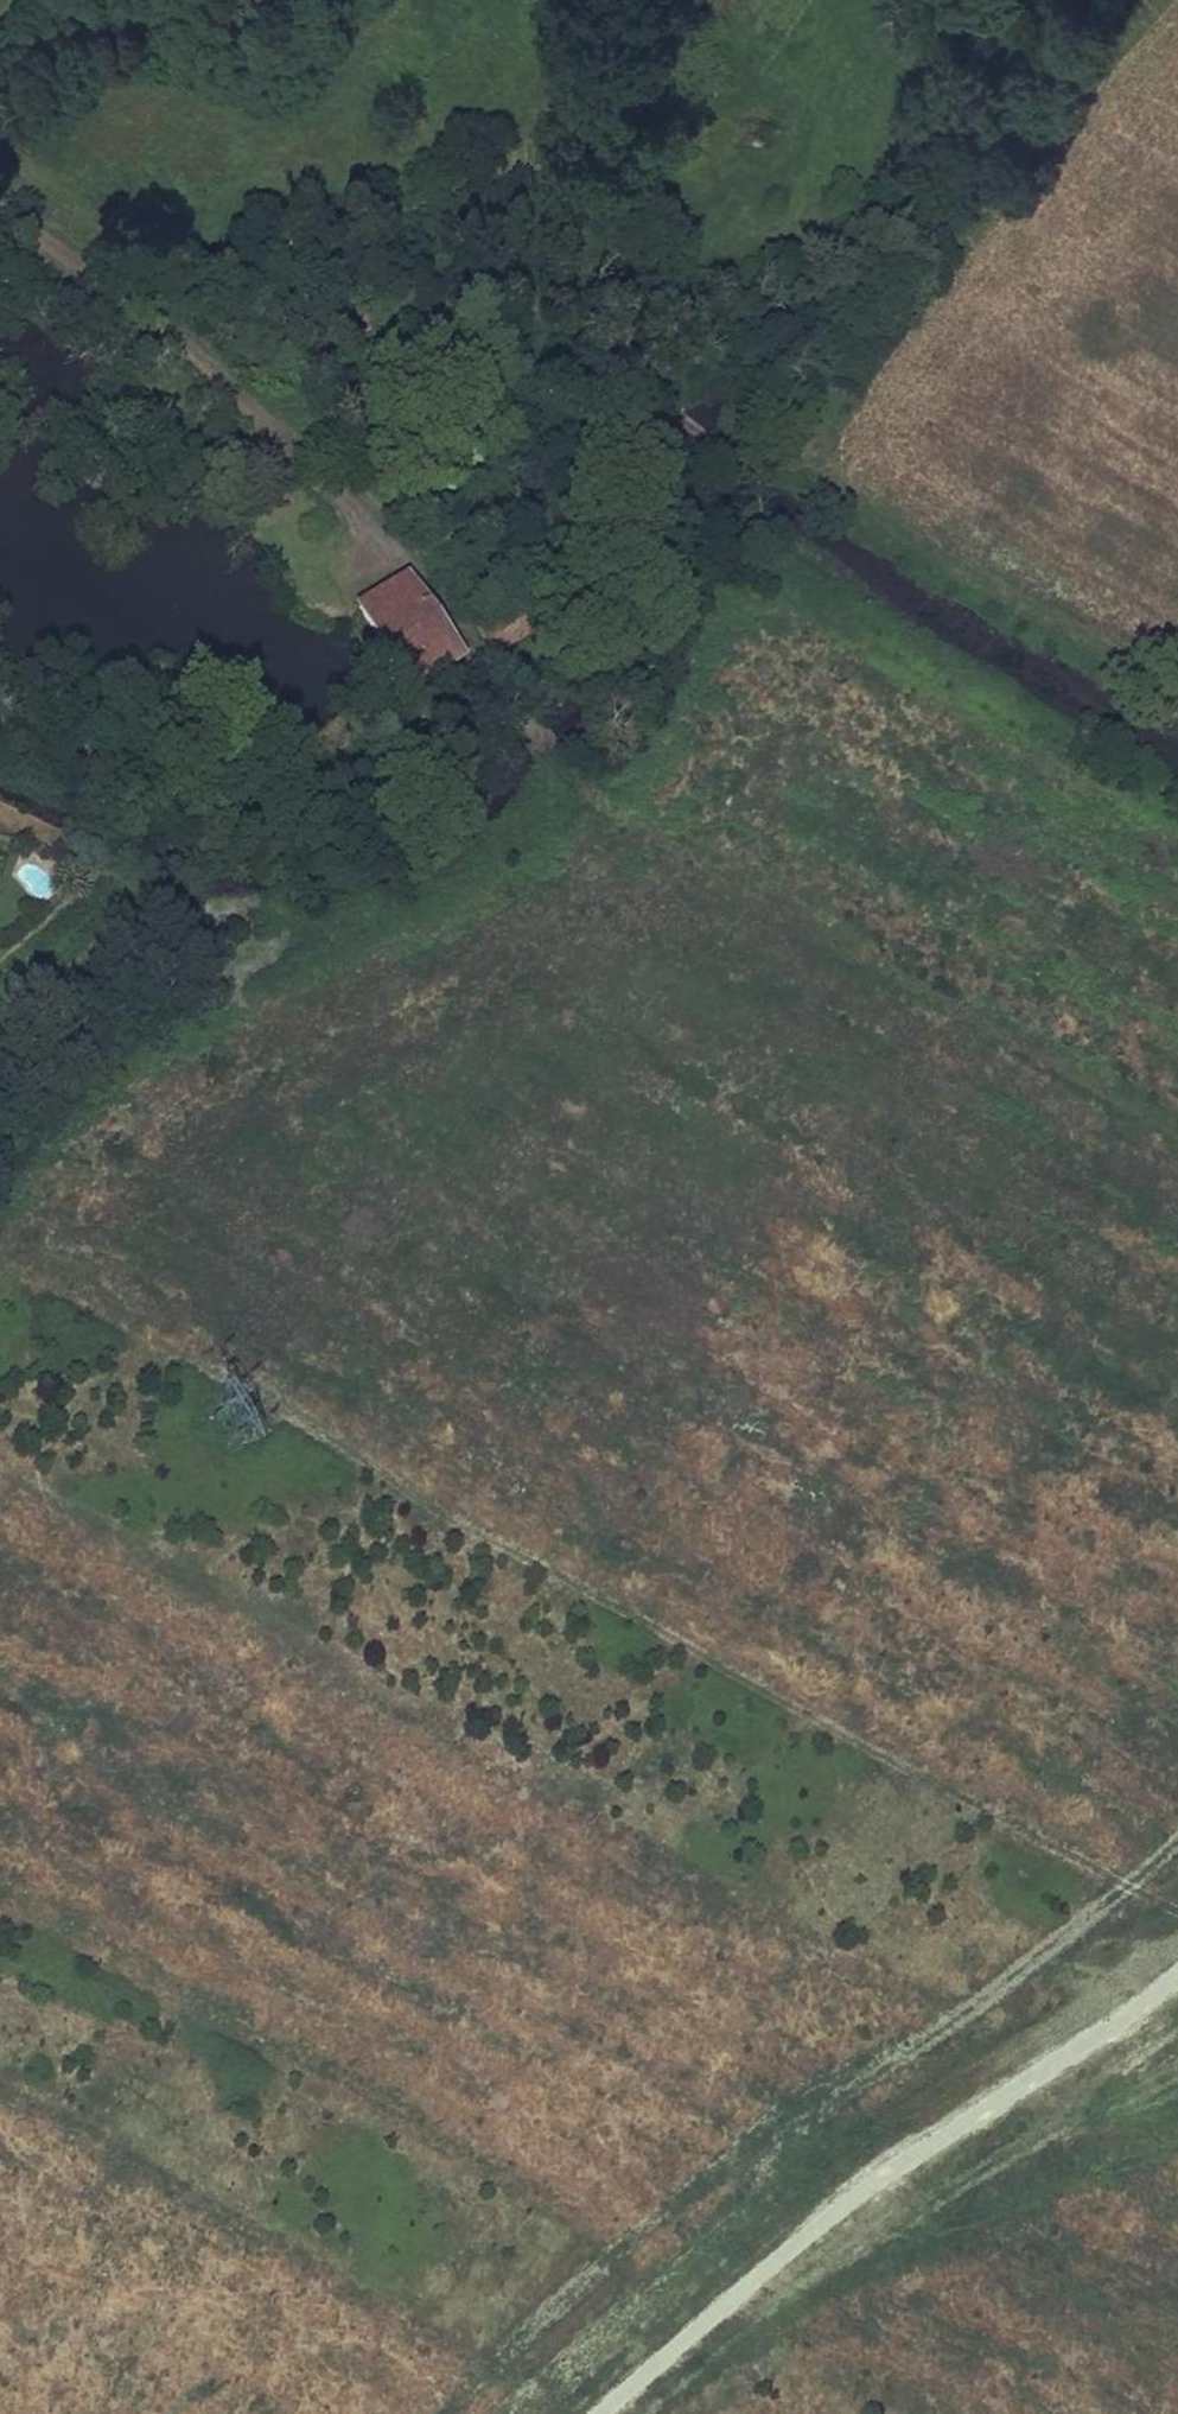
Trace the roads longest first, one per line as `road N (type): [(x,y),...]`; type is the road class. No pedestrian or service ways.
road 1 (track): [(1177,1123),(584,784),(416,559),(210,359),(0,179)]
road 2 (track): [(1177,1979),(860,2183),(678,2330),(591,2413)]

